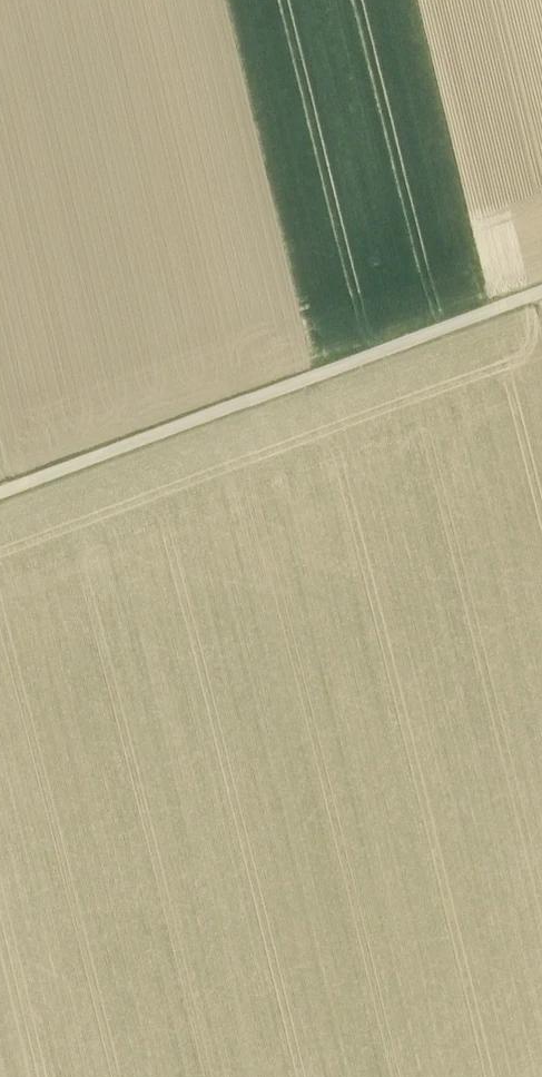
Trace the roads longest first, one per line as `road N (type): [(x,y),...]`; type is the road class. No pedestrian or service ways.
road 1 (track): [(0,498),(541,295)]

